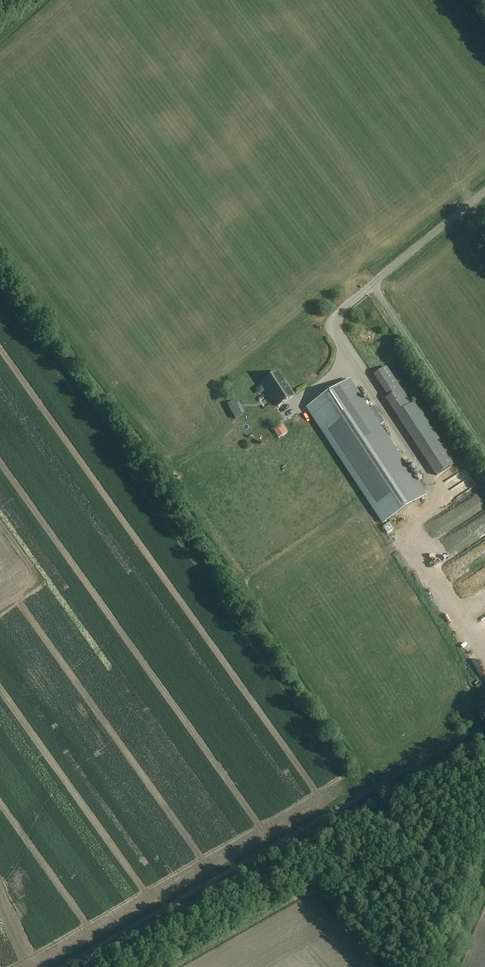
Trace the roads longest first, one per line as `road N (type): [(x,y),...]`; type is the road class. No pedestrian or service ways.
road 1 (unclassified): [(372,284),(484,192)]

